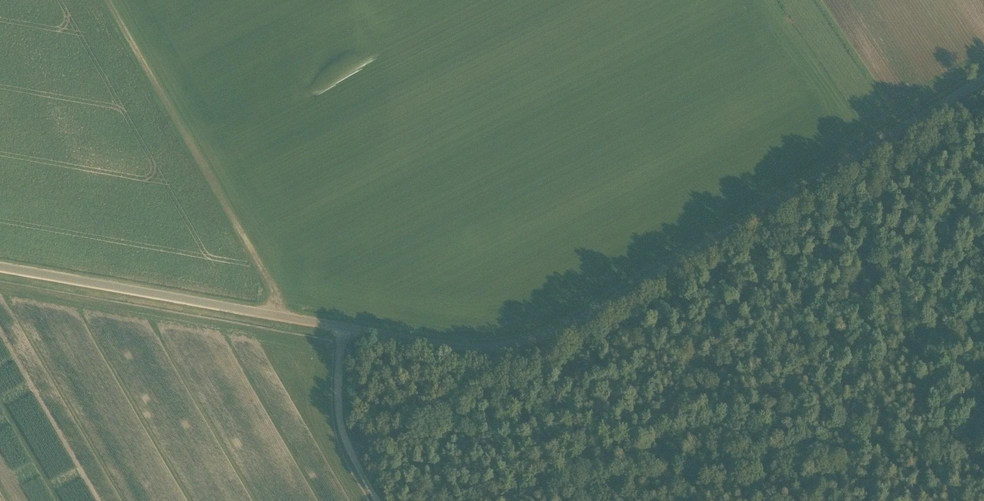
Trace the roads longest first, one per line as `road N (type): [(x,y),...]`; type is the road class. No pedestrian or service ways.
road 1 (unclassified): [(346,329),(457,343),(525,337),(983,71)]
road 2 (track): [(983,433),(446,500)]
road 3 (unclassified): [(346,329),(0,264)]
road 4 (track): [(379,500),(339,420),(346,329)]

